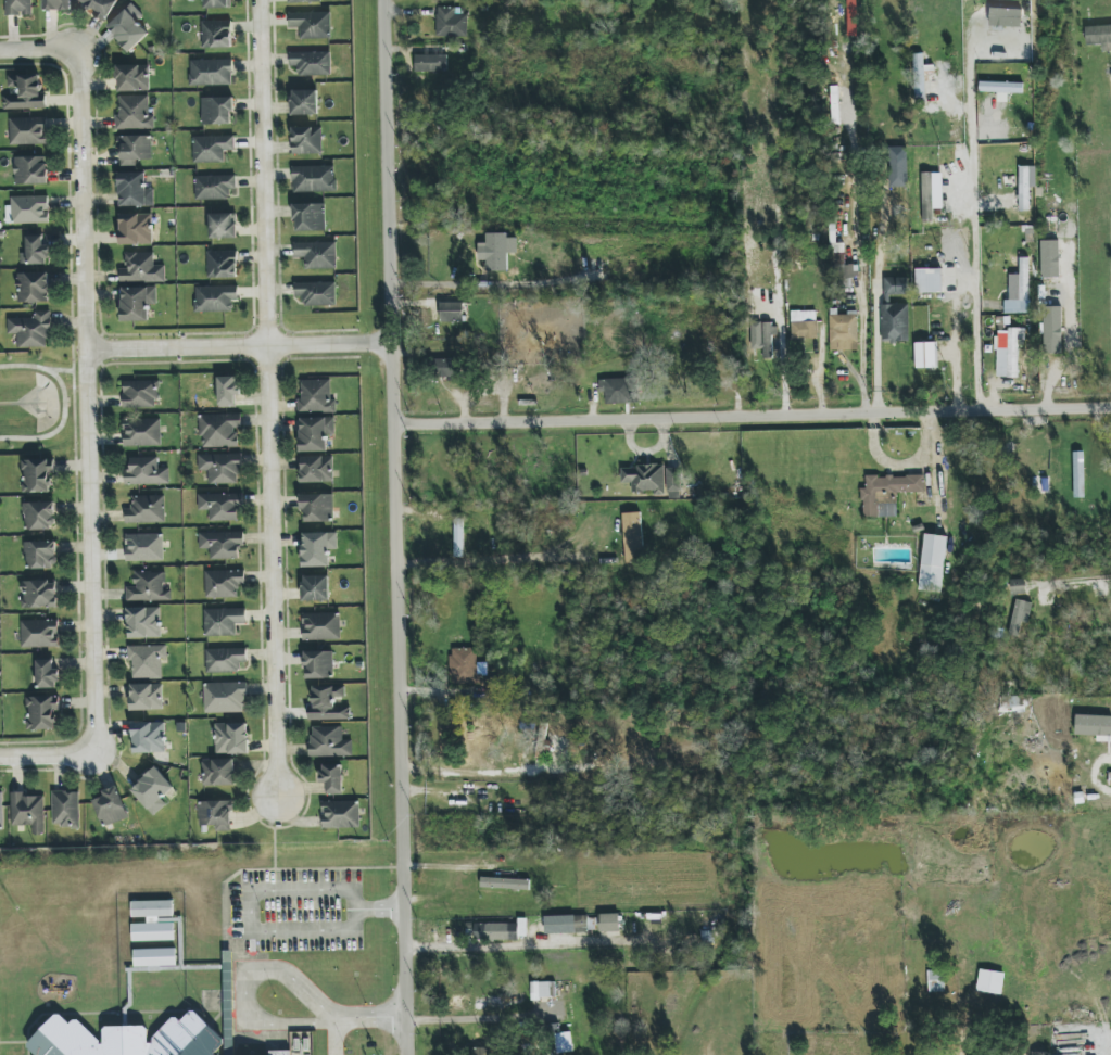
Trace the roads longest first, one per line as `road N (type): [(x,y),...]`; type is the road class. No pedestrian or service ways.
road 1 (tertiary): [(404,1054),(391,0)]
road 2 (residential): [(260,0),(278,798)]
road 3 (residential): [(1110,406),(646,422),(401,421)]
road 4 (residential): [(70,58),(79,82),(87,357),(96,732),(88,749)]
road 5 (residential): [(743,415),(738,0)]
road 6 (residential): [(400,344),(87,357)]

